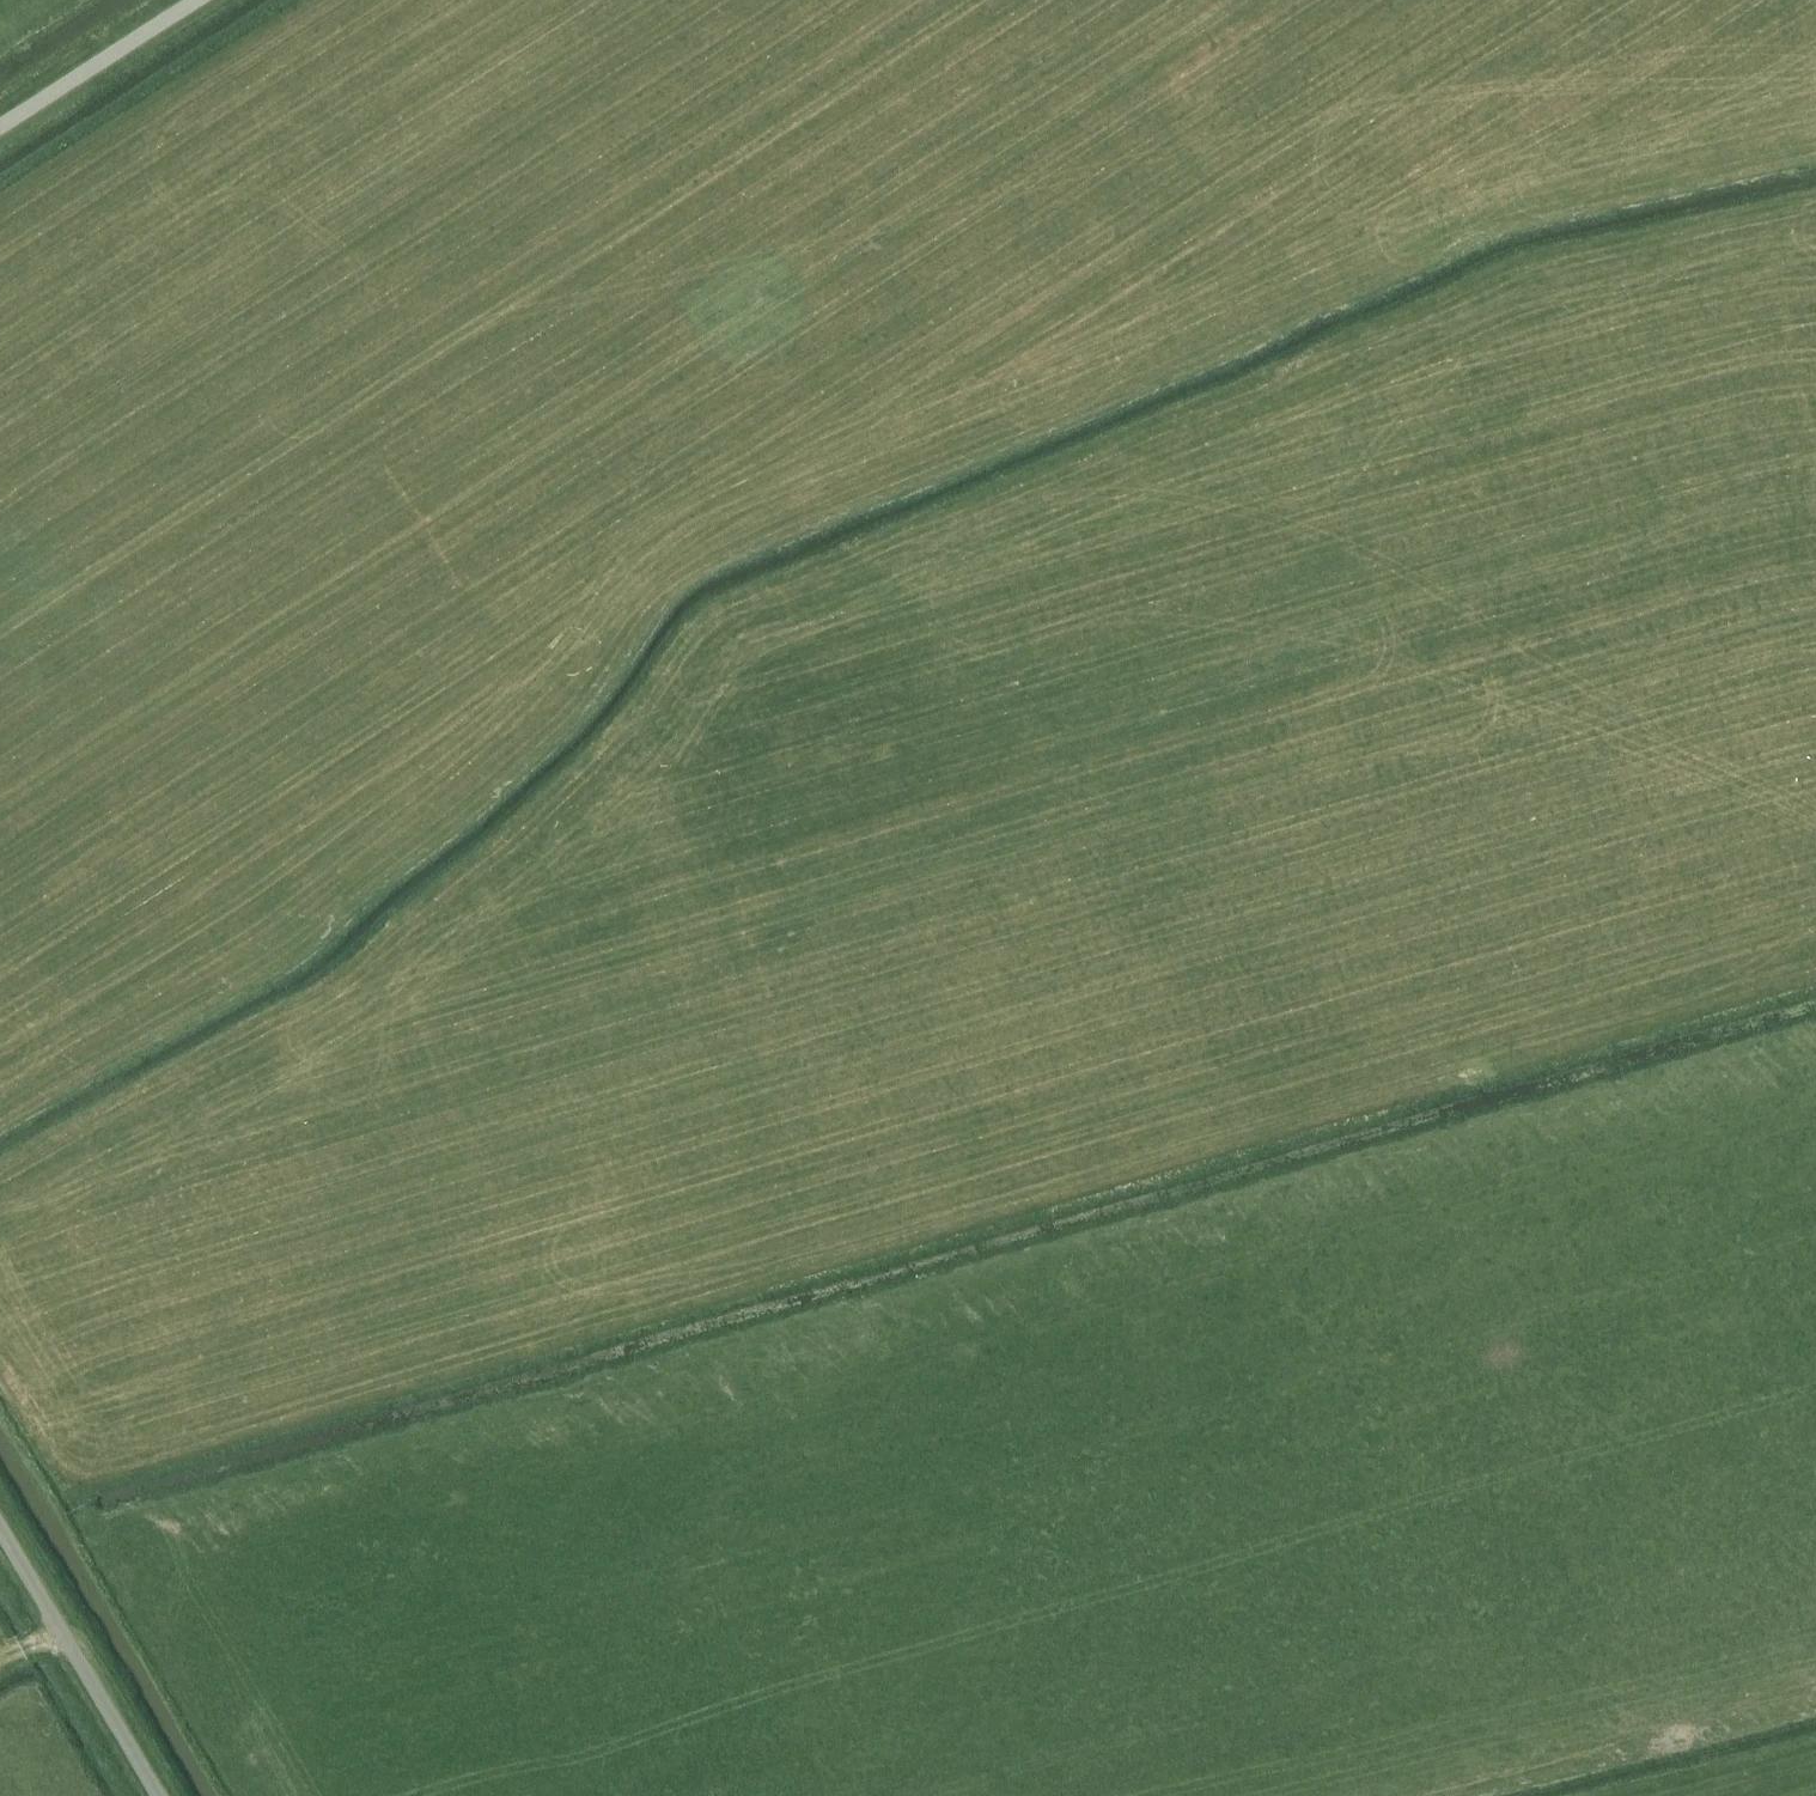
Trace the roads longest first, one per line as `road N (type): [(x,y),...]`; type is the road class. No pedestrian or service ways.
road 1 (unclassified): [(153,1795),(0,1535)]
road 2 (unclassified): [(0,125),(195,0)]

